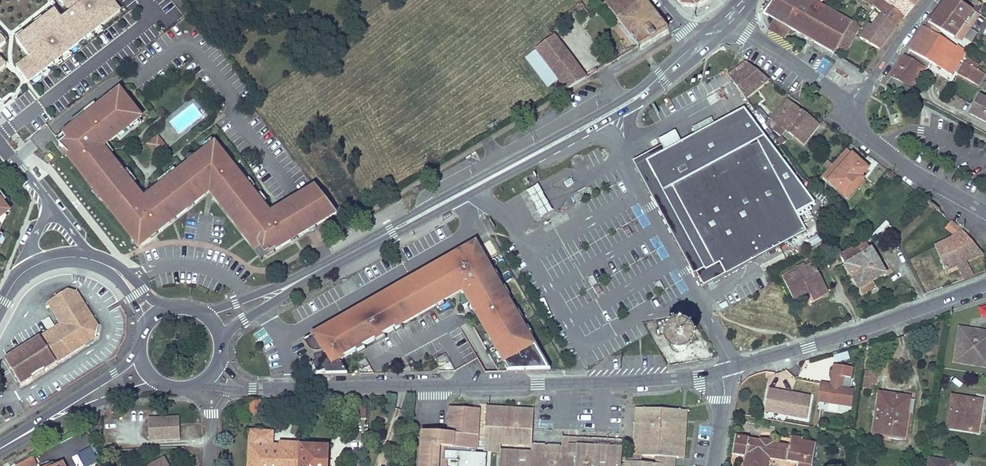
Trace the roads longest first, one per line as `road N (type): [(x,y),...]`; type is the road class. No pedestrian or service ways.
road 1 (primary): [(662,76),(285,283),(202,311)]
road 2 (primary): [(222,338),(333,267),(644,100),(662,76)]
road 3 (residential): [(264,388),(720,379)]
road 4 (residential): [(720,379),(985,286)]
road 5 (unclassified): [(0,137),(10,136),(111,247),(110,267)]
road 6 (tertiary): [(985,214),(882,151),(856,126),(854,108)]
road 7 (tertiary): [(854,108),(731,24)]
road 8 (residential): [(854,108),(932,0)]
road 9 (residential): [(110,267),(71,257),(50,261),(15,284),(0,309)]
road 10 (primary): [(38,427),(158,384)]
road 11 (primary): [(140,357),(38,427)]

